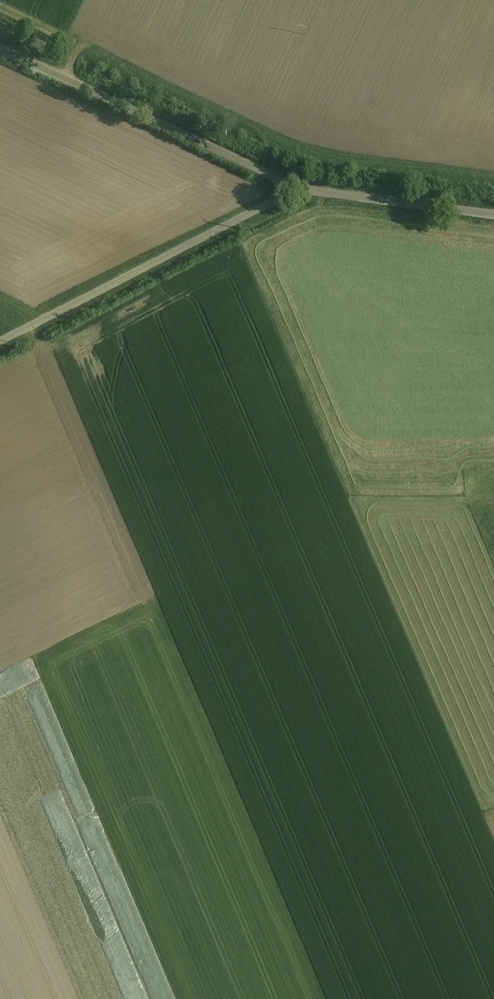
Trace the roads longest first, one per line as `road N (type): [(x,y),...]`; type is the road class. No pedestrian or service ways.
road 1 (unclassified): [(293,187),(0,341)]
road 2 (unclassified): [(293,187),(0,49)]
road 3 (unclassified): [(493,215),(293,187)]

